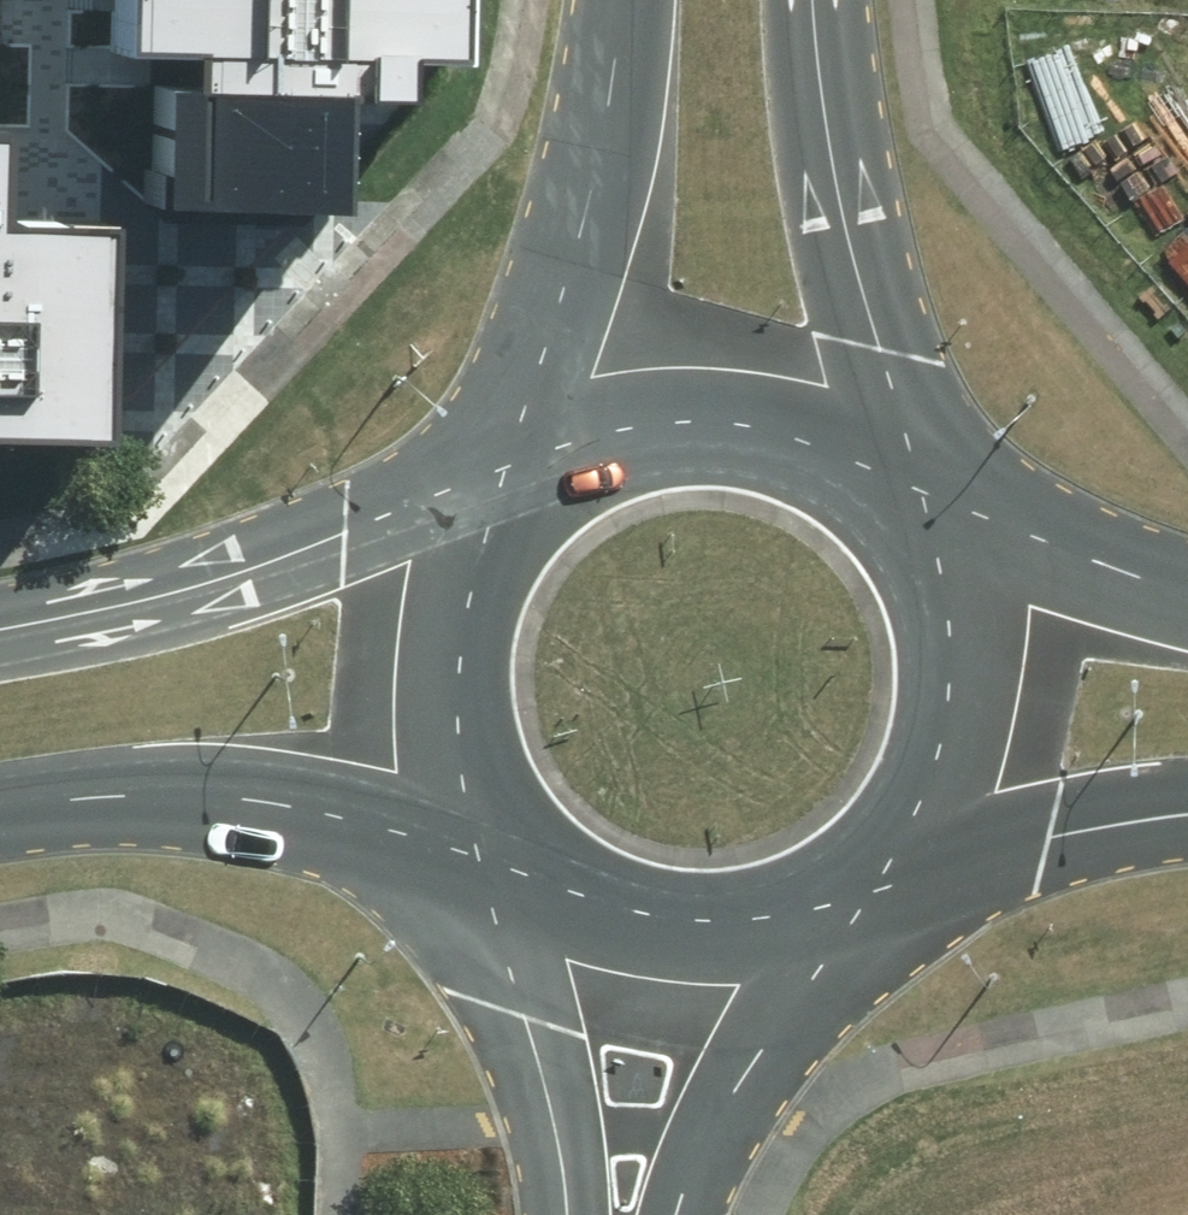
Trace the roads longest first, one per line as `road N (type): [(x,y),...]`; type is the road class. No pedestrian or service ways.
road 1 (secondary): [(0,623),(198,580),(505,474)]
road 2 (unclassified): [(824,0),(823,74),(839,192),(904,487)]
road 3 (secondary): [(467,821),(261,798),(95,798),(0,814)]
road 4 (unclassified): [(546,441),(609,163),(625,0)]
road 5 (secondary): [(546,441),(659,404),(773,406),(847,436),(904,487)]
road 6 (secondary): [(467,821),(434,752),(422,678),(430,603),(458,533),(505,474)]
road 7 (residential): [(836,909),(780,1033),(706,1120),(667,1214)]
road 8 (residential): [(585,1214),(537,1018),(524,884)]
road 9 (secondary): [(836,909),(759,939),(677,945),(596,926),(524,884)]
road 10 (secondary): [(941,540),(970,622),(971,708),(946,791)]
road 11 (secondary): [(941,540),(1187,599)]
road 12 (secondary): [(1187,802),(946,791)]
road 13 (secondary): [(946,791),(900,858),(836,909)]

